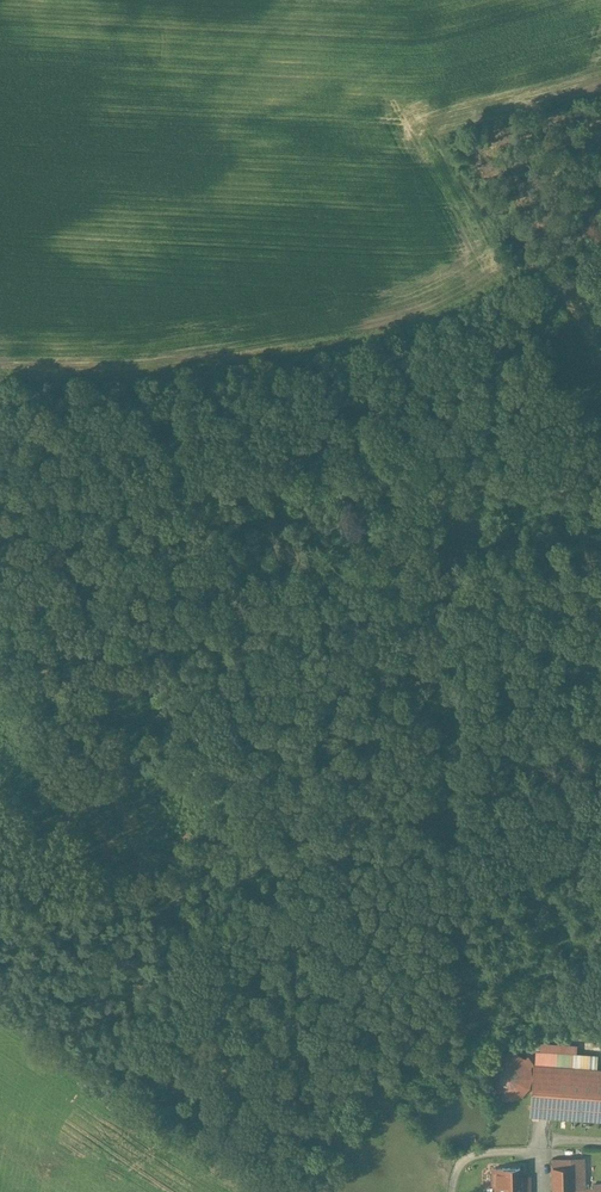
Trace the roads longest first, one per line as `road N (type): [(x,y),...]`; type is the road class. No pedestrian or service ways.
road 1 (track): [(0,522),(66,497),(162,489),(600,494)]

